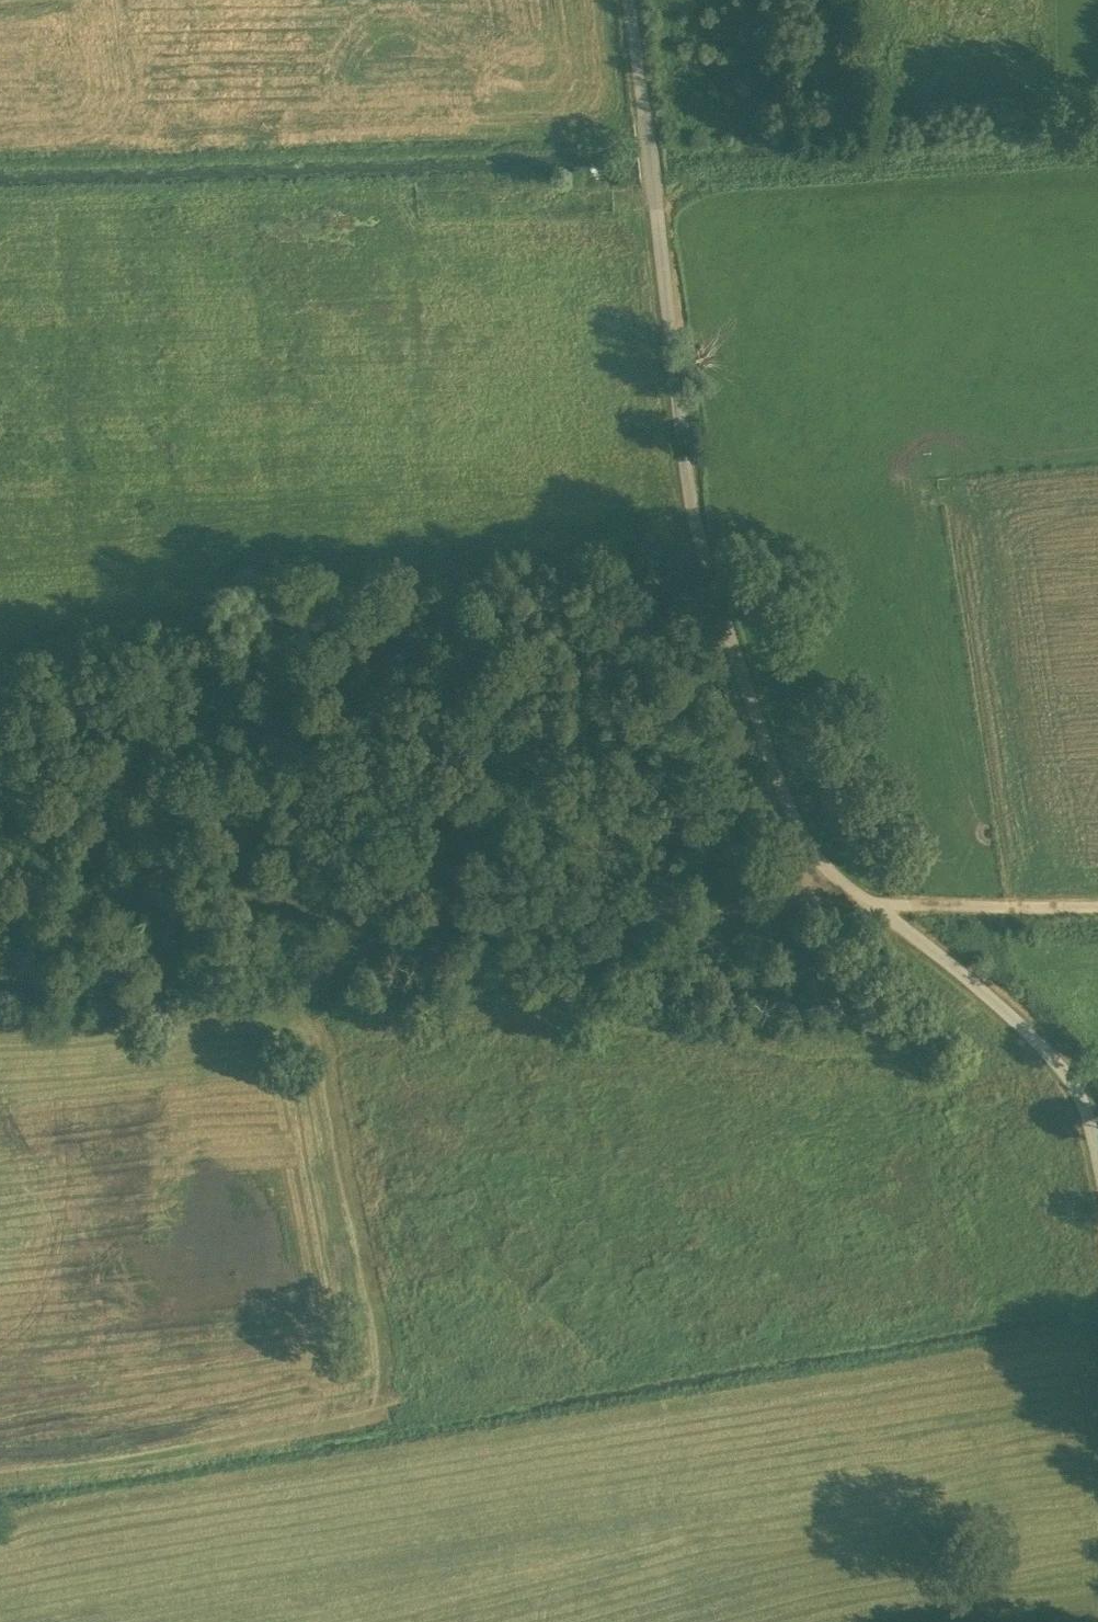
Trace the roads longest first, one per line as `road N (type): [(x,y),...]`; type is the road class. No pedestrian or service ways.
road 1 (unclassified): [(631,0),(700,538),(798,829),(819,860),(984,990),(1057,1063),(1084,1105),(1097,1162)]
road 2 (track): [(843,880),(804,901),(763,907),(0,894)]
road 3 (track): [(1097,907),(877,906)]

